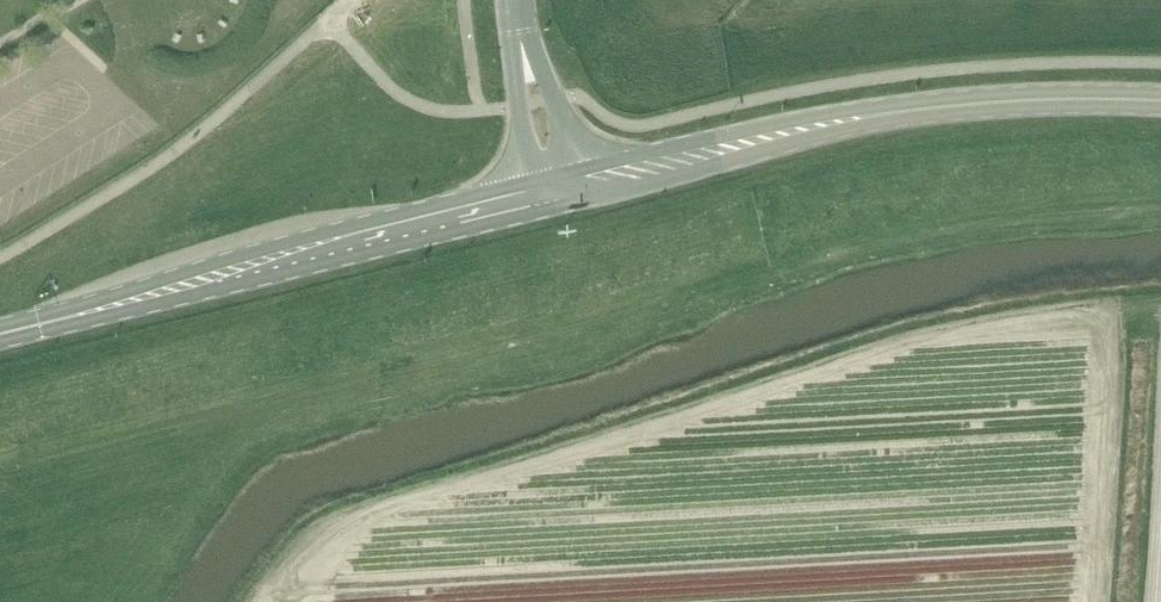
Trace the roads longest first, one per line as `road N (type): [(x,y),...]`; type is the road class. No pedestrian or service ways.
road 1 (secondary): [(58,320),(108,316),(561,204)]
road 2 (secondary): [(533,181),(250,252),(104,297),(58,320)]
road 3 (secondary): [(561,204),(903,109)]
road 4 (secondary): [(903,109),(836,111),(575,170)]
road 5 (secondary): [(903,109),(1008,99),(1160,100)]
road 6 (unclassified): [(520,30),(517,105),(533,181)]
road 7 (unclassified): [(575,170),(539,60),(520,30)]

